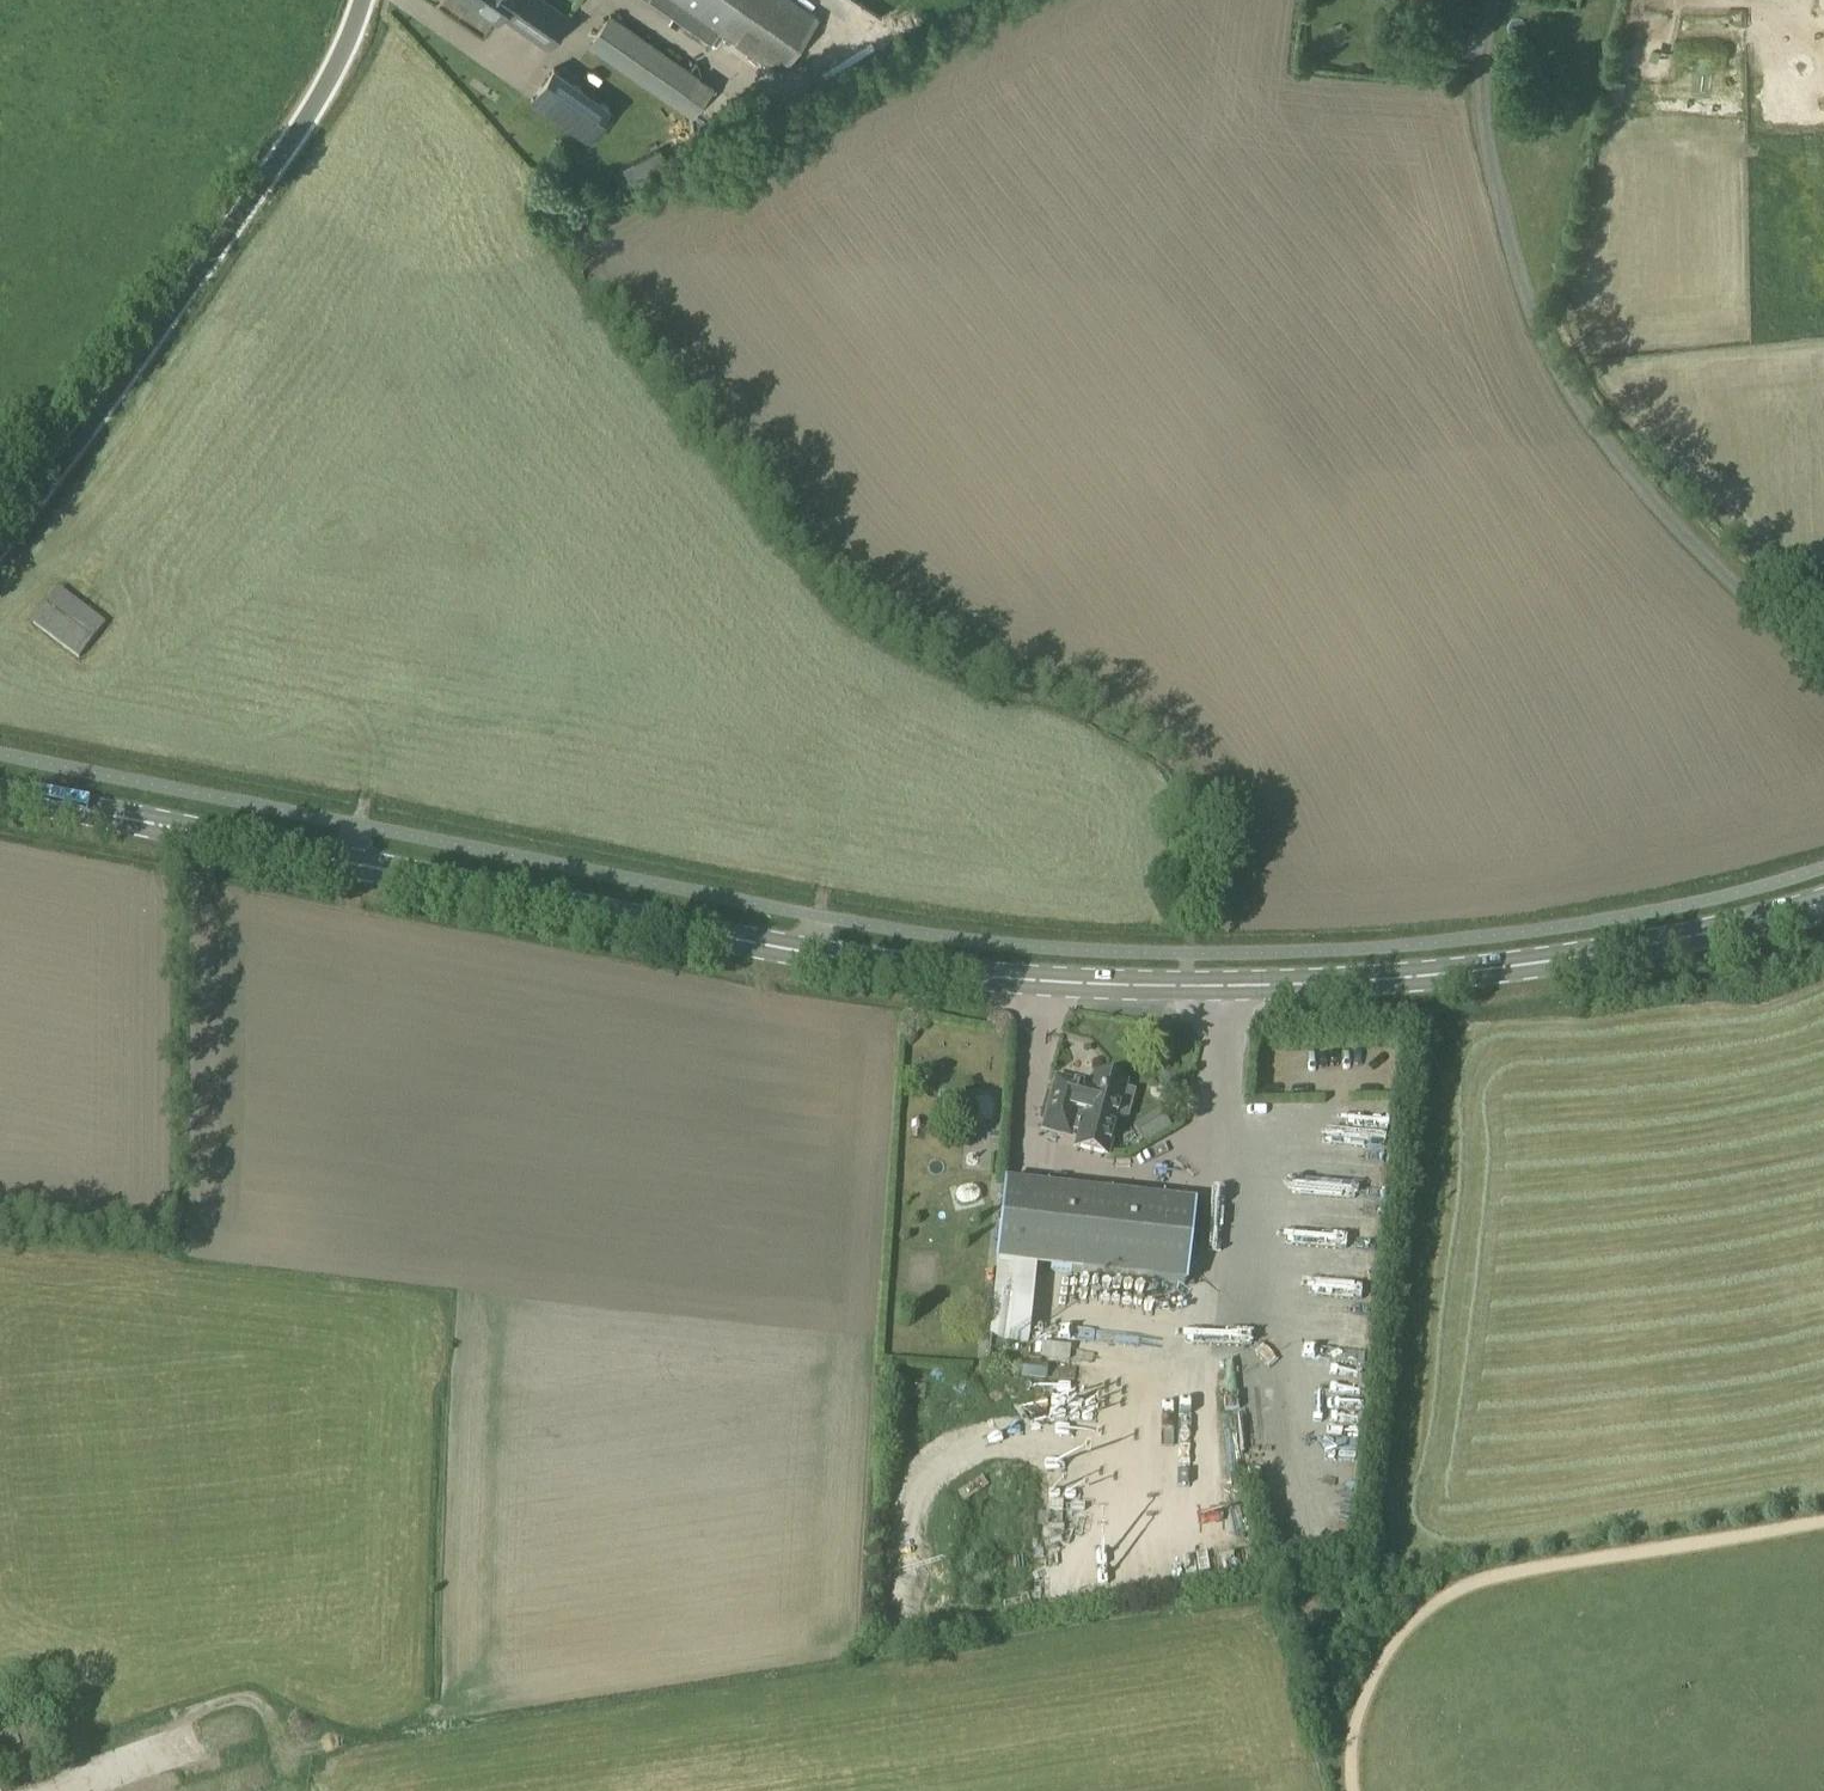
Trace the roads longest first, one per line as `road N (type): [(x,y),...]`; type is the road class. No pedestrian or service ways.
road 1 (secondary): [(1823,906),(1690,939),(1369,982),(1090,982),(807,954),(0,795)]
road 2 (unclassified): [(0,541),(286,154),(344,56),(363,0)]

